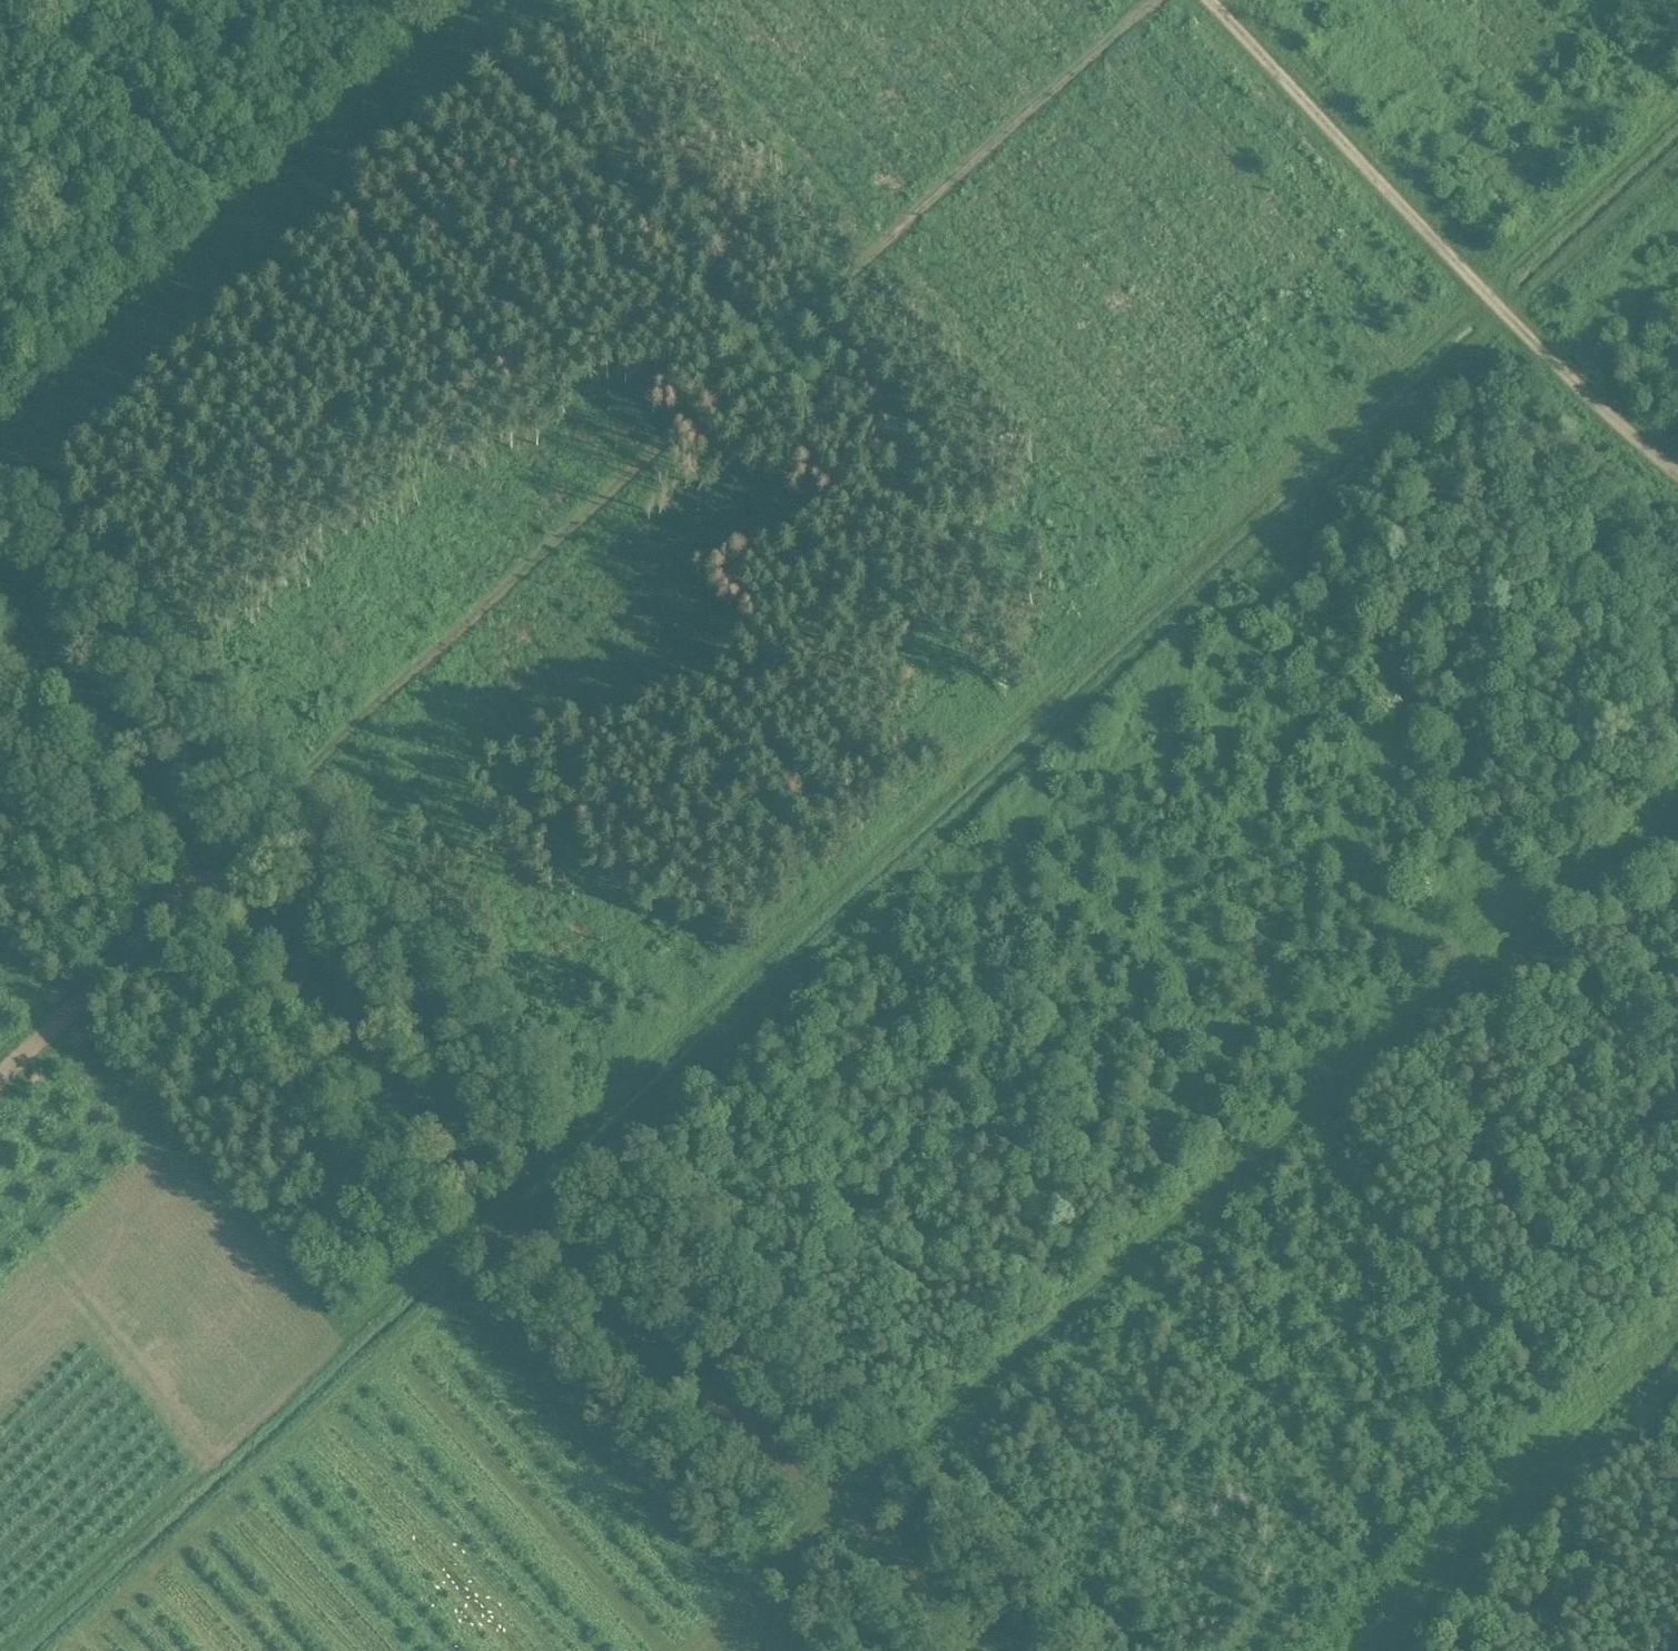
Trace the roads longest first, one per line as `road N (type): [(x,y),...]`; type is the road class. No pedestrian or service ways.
road 1 (track): [(0,1076),(151,918),(218,867),(1153,0)]
road 2 (track): [(989,1650),(534,1245),(0,600)]
road 3 (track): [(691,1650),(1333,1094),(1677,810)]
road 4 (track): [(1677,471),(1512,321),(1208,0)]

